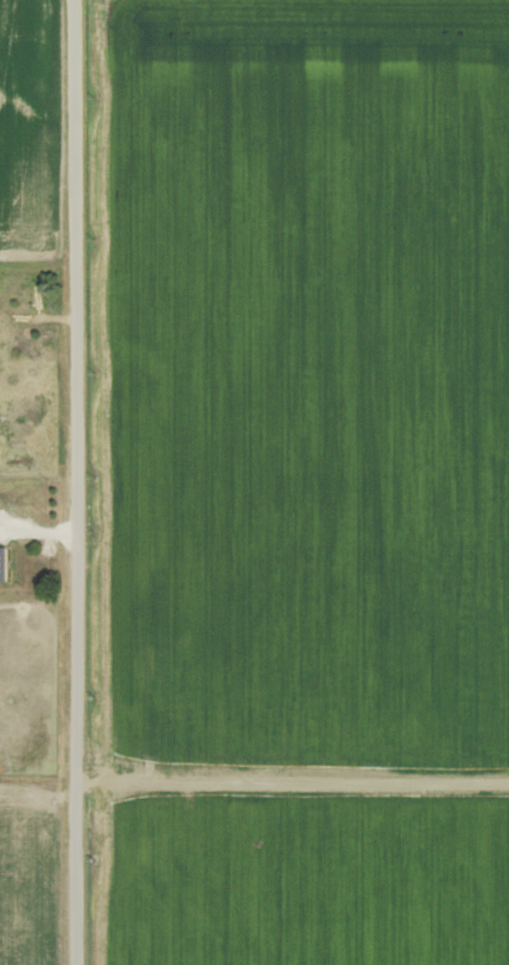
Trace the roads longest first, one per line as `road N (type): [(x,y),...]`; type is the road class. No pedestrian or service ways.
road 1 (tertiary): [(78,964),(78,0)]

